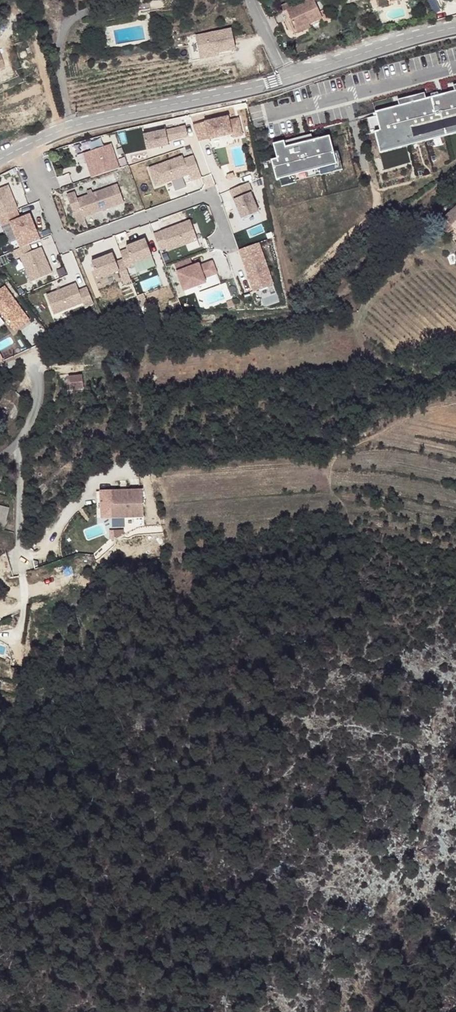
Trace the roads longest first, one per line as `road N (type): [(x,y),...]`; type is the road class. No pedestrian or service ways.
road 1 (residential): [(17,635),(24,605),(18,445),(39,383),(19,361),(0,368)]
road 2 (unclassified): [(288,78),(67,130),(0,161)]
road 3 (unclassified): [(455,28),(288,78)]

